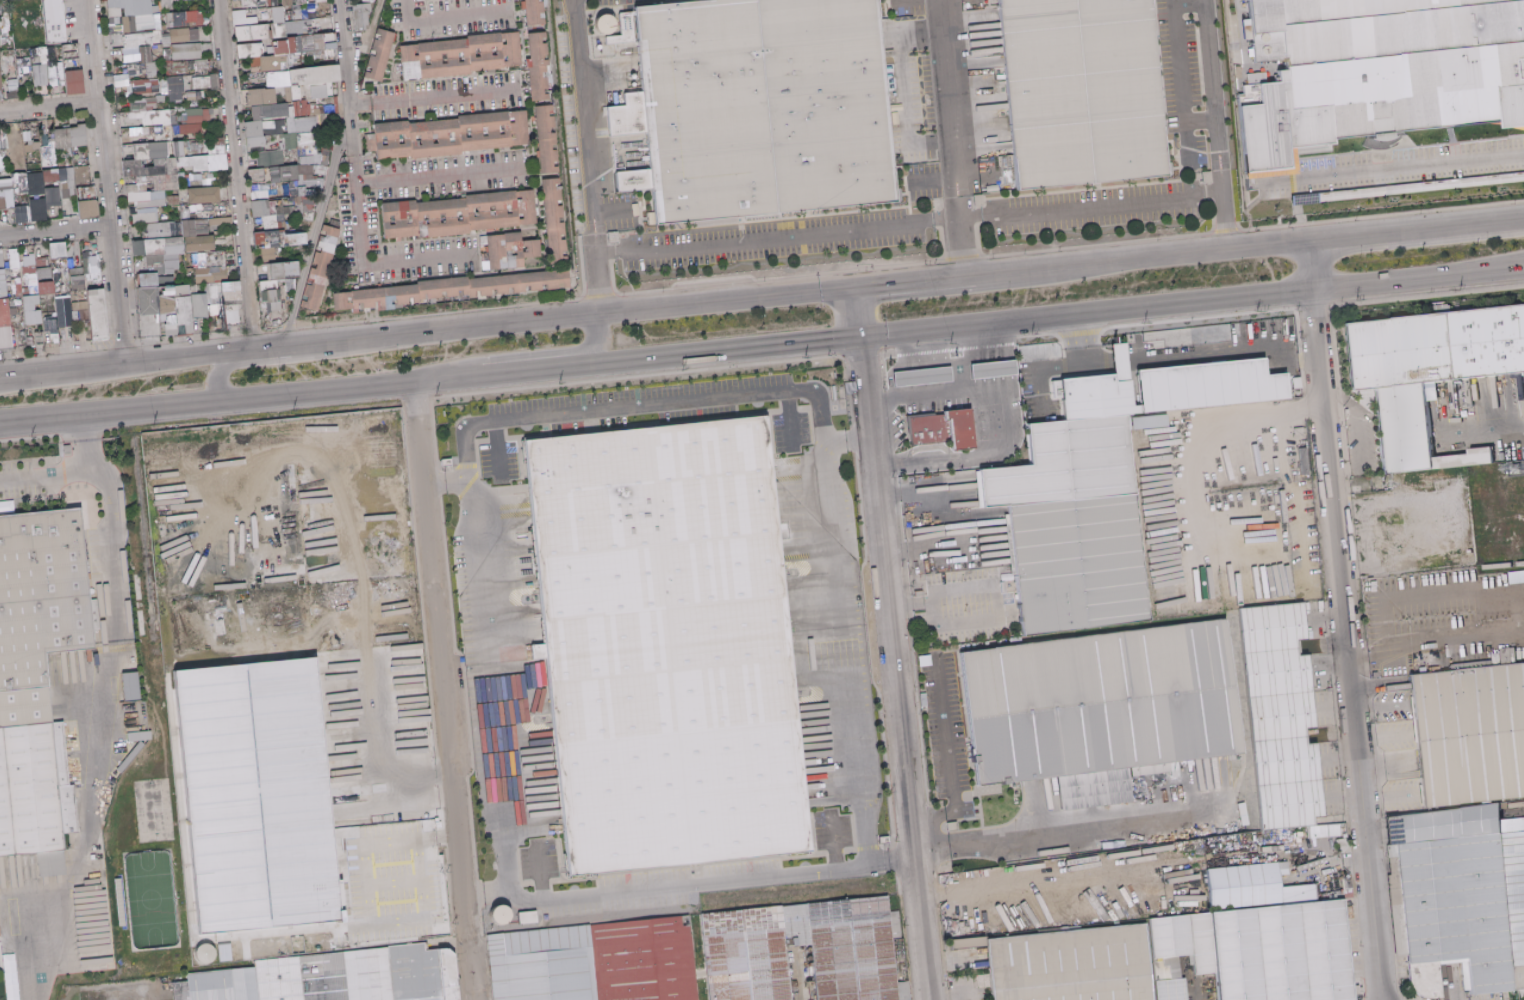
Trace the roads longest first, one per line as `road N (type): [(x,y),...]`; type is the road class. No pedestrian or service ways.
road 1 (residential): [(86,0),(122,364)]
road 2 (residential): [(218,0),(253,350)]
road 3 (residential): [(338,0),(350,138)]

